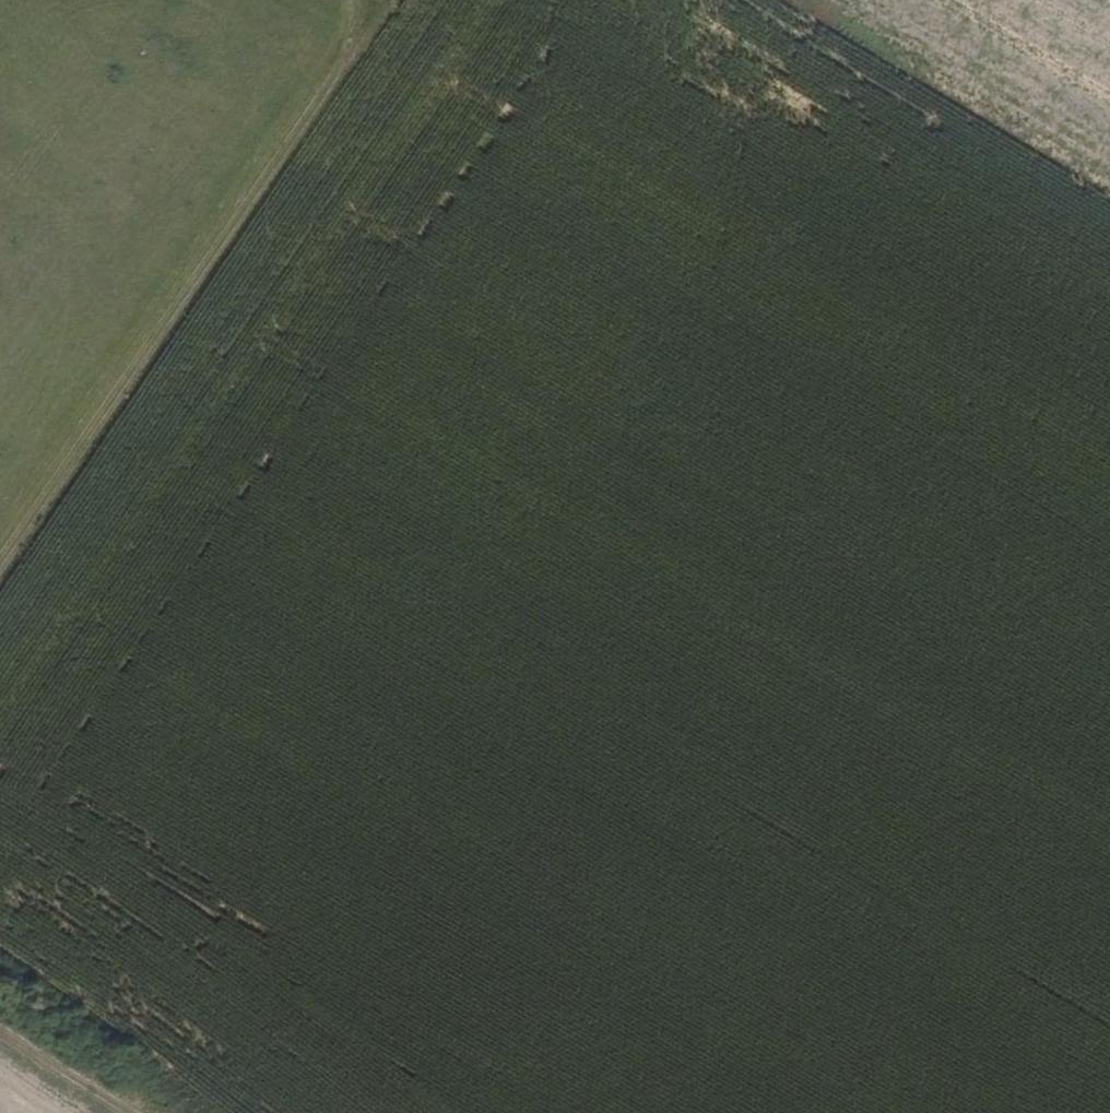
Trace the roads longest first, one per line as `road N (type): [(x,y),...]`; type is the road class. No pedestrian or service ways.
road 1 (track): [(0,546),(309,85),(317,0)]
road 2 (track): [(0,1014),(145,1112)]

